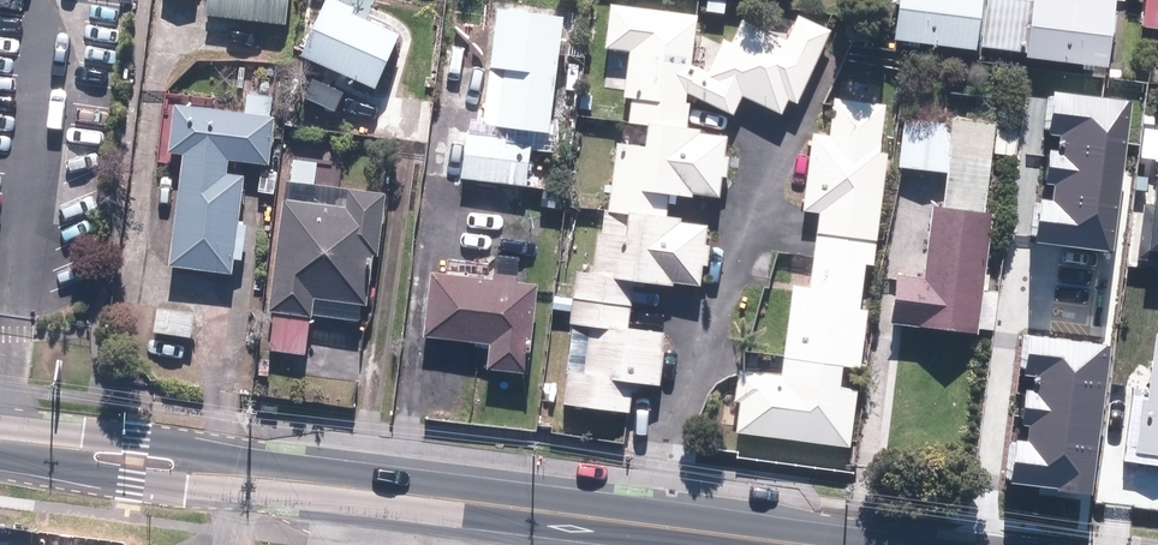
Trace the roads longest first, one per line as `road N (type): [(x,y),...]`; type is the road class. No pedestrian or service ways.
road 1 (secondary): [(0,442),(817,544)]

